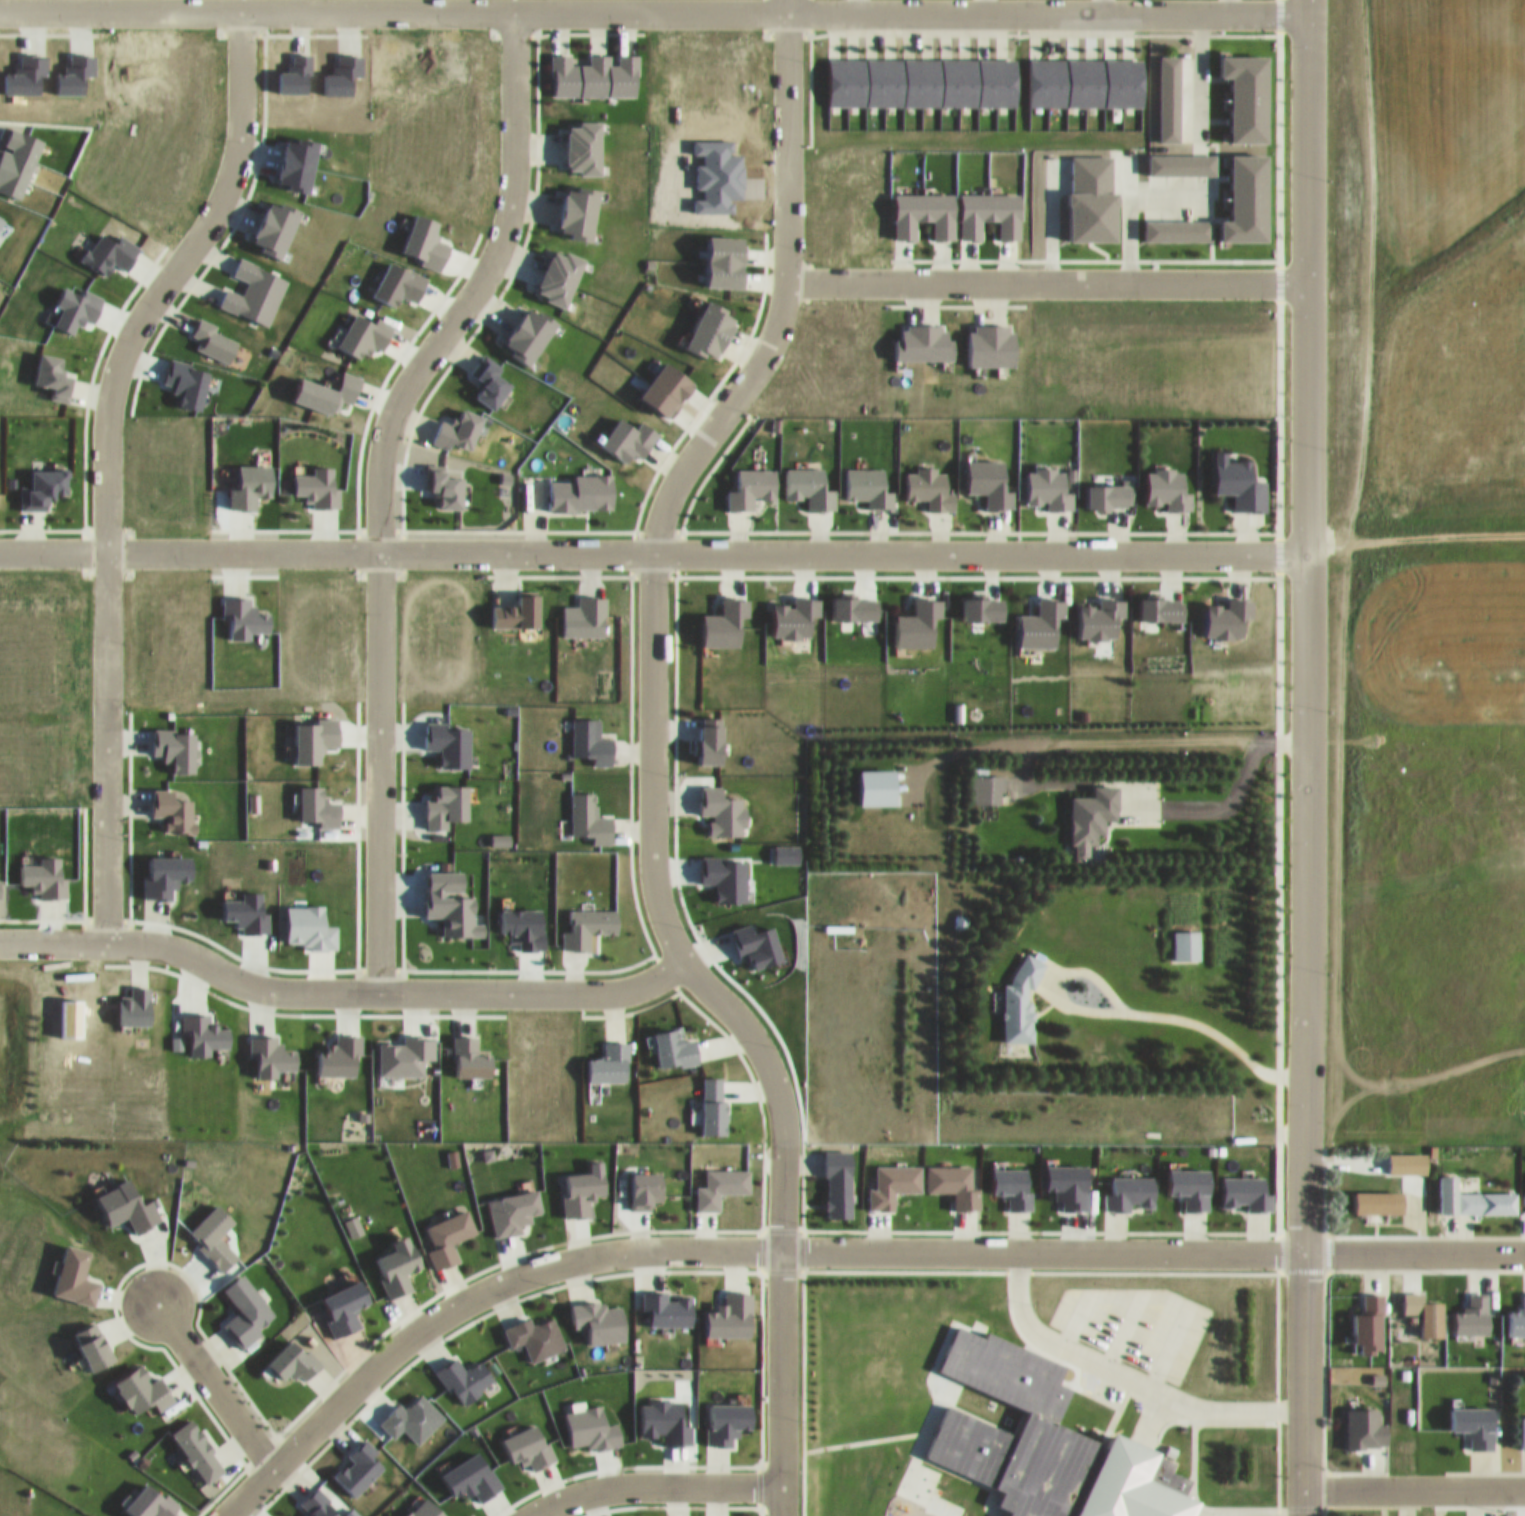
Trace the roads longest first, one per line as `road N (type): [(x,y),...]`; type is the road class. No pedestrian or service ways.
road 1 (residential): [(781,1515),(780,1093),(752,1027),(683,952),(656,890),(649,579),(668,488),(781,314),(787,0)]
road 2 (residential): [(1302,1515),(1307,0)]
road 3 (residential): [(0,7),(1307,12)]
road 4 (residential): [(0,554),(1305,550)]
road 5 (residential): [(1302,1247),(657,1240),(571,1251),(466,1291),(411,1326),(215,1515)]
road 6 (residential): [(513,9),(509,132),(491,255),(396,404),(384,460),(379,989)]
road 7 (residential): [(242,8),(232,171),(213,220),(139,332),(118,380),(108,438),(106,944)]
road 8 (residential): [(683,952),(619,981),(296,994),(240,987),(143,946),(0,944)]
road 9 (residential): [(786,280),(1306,280)]
road 10 (residential): [(781,1485),(594,1489),(528,1515)]
road 11 (residential): [(1524,1247),(1302,1247)]
road 12 (residential): [(1524,1481),(1302,1481)]
road 13 (track): [(1305,535),(1524,524)]
road 14 (residential): [(271,1459),(154,1295)]

